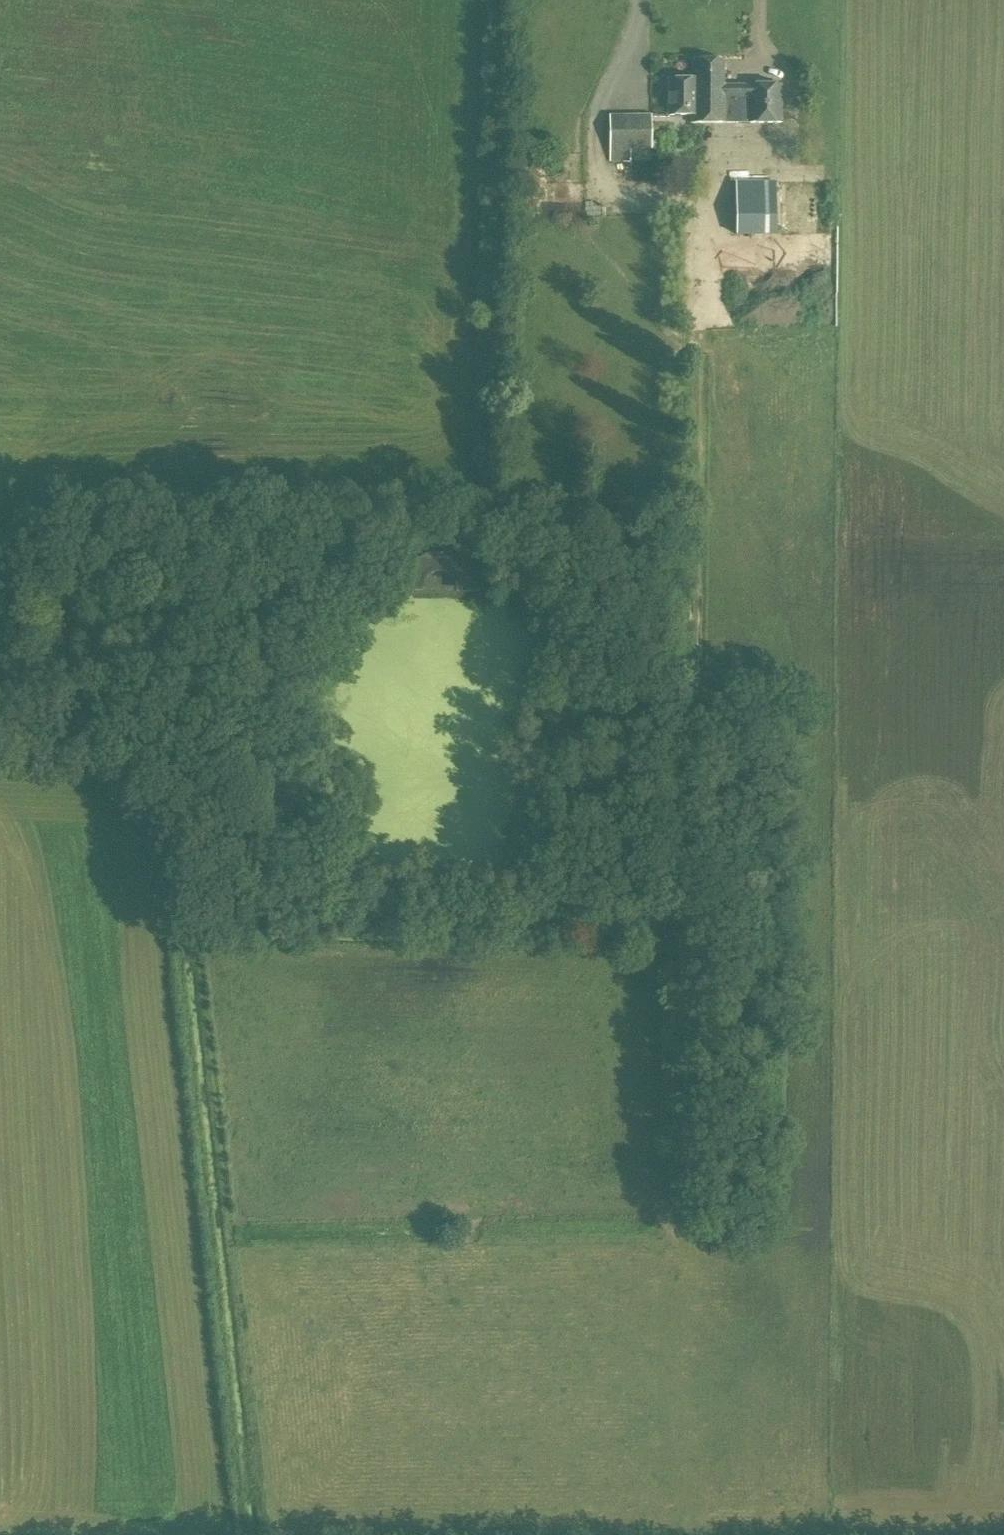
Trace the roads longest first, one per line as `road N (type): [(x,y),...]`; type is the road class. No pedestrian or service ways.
road 1 (track): [(682,1203),(685,148)]
road 2 (track): [(0,726),(105,729),(153,743),(293,891),(329,902),(683,919)]

